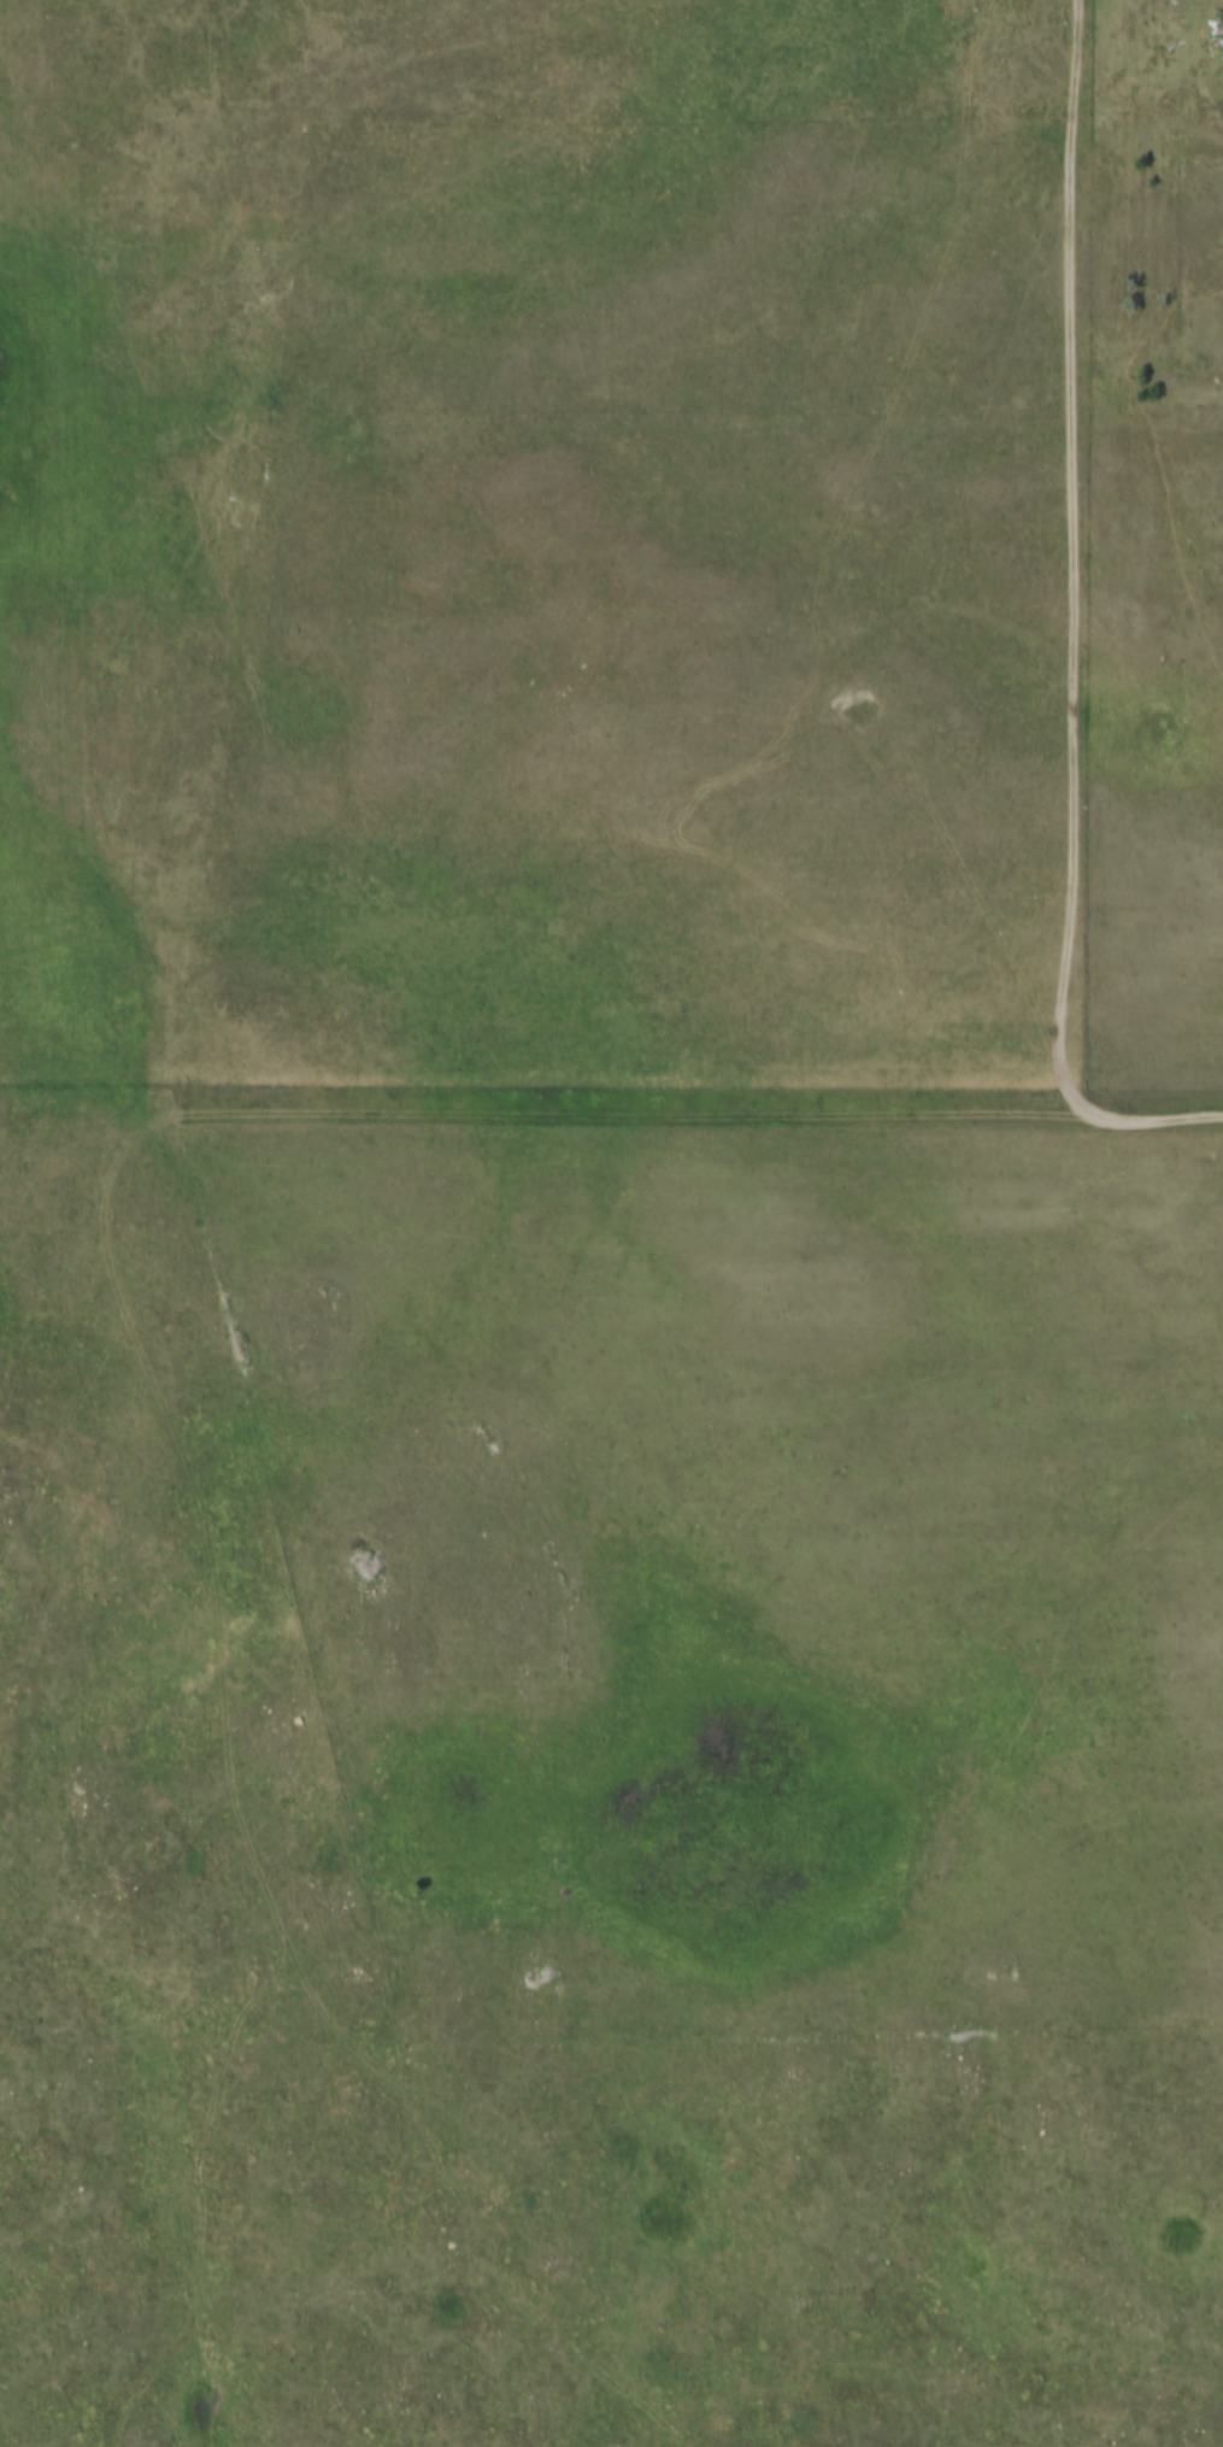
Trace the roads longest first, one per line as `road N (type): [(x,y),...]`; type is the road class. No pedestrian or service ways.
road 1 (track): [(1101,1120),(0,1130)]

